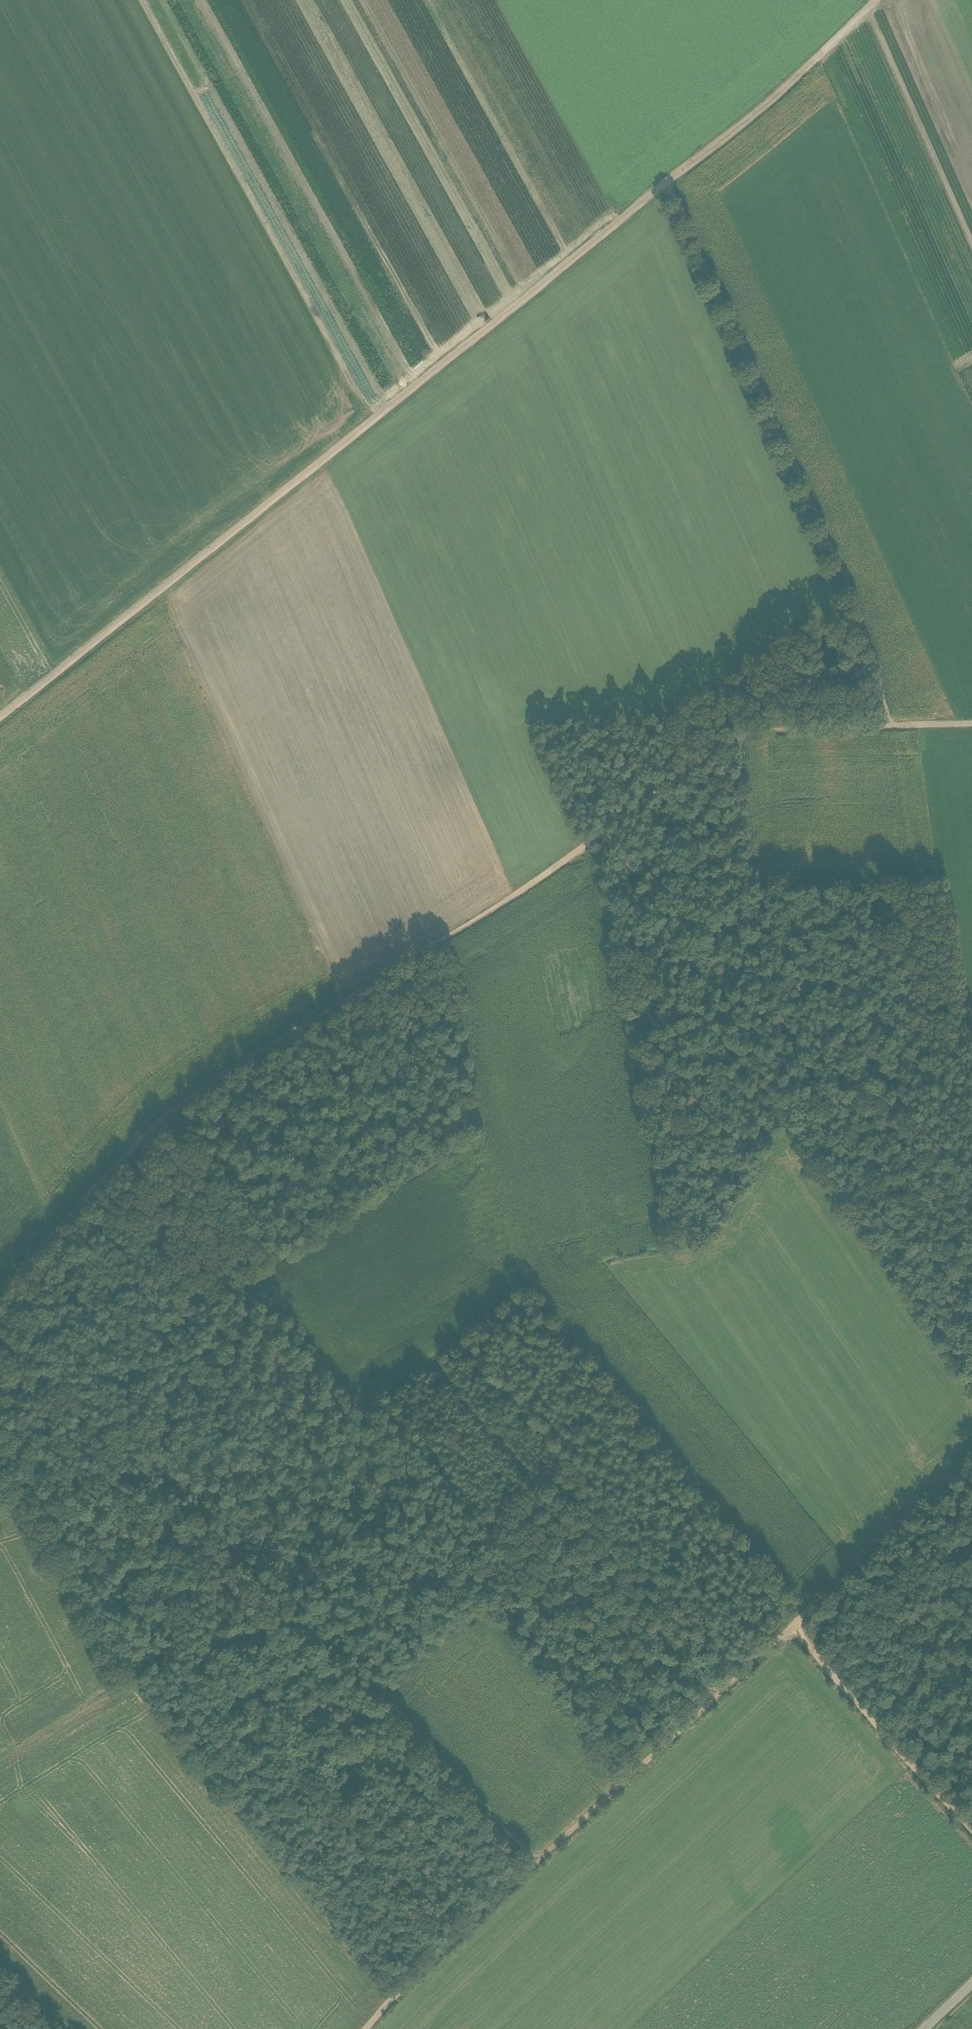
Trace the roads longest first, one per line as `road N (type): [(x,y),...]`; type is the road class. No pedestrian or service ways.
road 1 (track): [(889,727),(756,732),(727,743),(591,844),(173,1111),(0,1295)]
road 2 (track): [(664,186),(0,716)]
road 3 (track): [(971,1459),(456,1936),(367,2028)]
road 4 (track): [(664,186),(875,662),(889,727)]
road 5 (track): [(538,1863),(385,1701),(363,1696),(314,1712),(269,1658),(210,1638),(114,1685)]
road 6 (track): [(429,1358),(714,1699)]
road 7 (track): [(279,1463),(101,1184)]
road 8 (track): [(602,1562),(467,1572),(404,1479),(353,1432)]
road 9 (track): [(878,0),(664,186)]
road 10 (track): [(791,1626),(971,1831)]
road 11 (track): [(971,1298),(830,1105)]
road 12 (track): [(741,1129),(830,1105),(961,1050)]
road 13 (track): [(747,888),(785,1119)]

